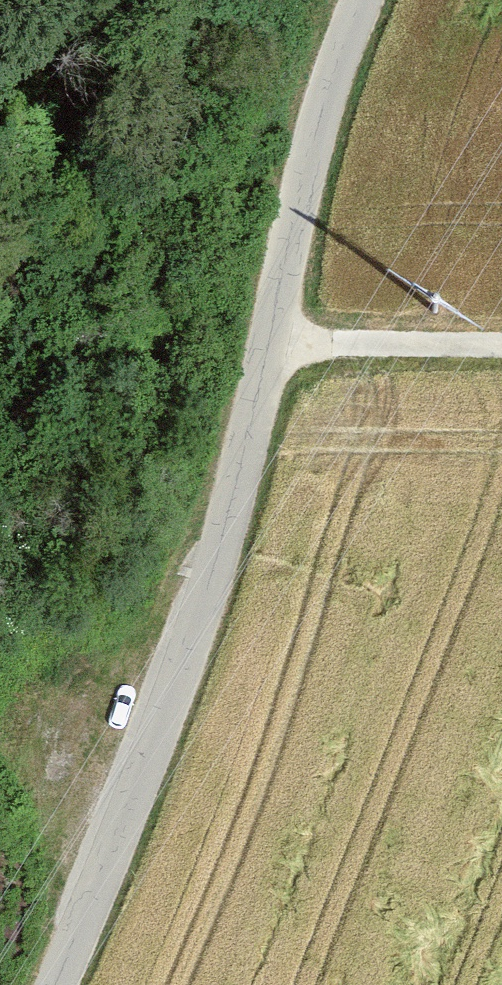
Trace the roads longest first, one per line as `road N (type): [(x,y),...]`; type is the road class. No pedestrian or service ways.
road 1 (unclassified): [(68,984),(172,730),(349,0)]
road 2 (track): [(272,344),(501,348)]
road 3 (track): [(62,984),(0,780)]

